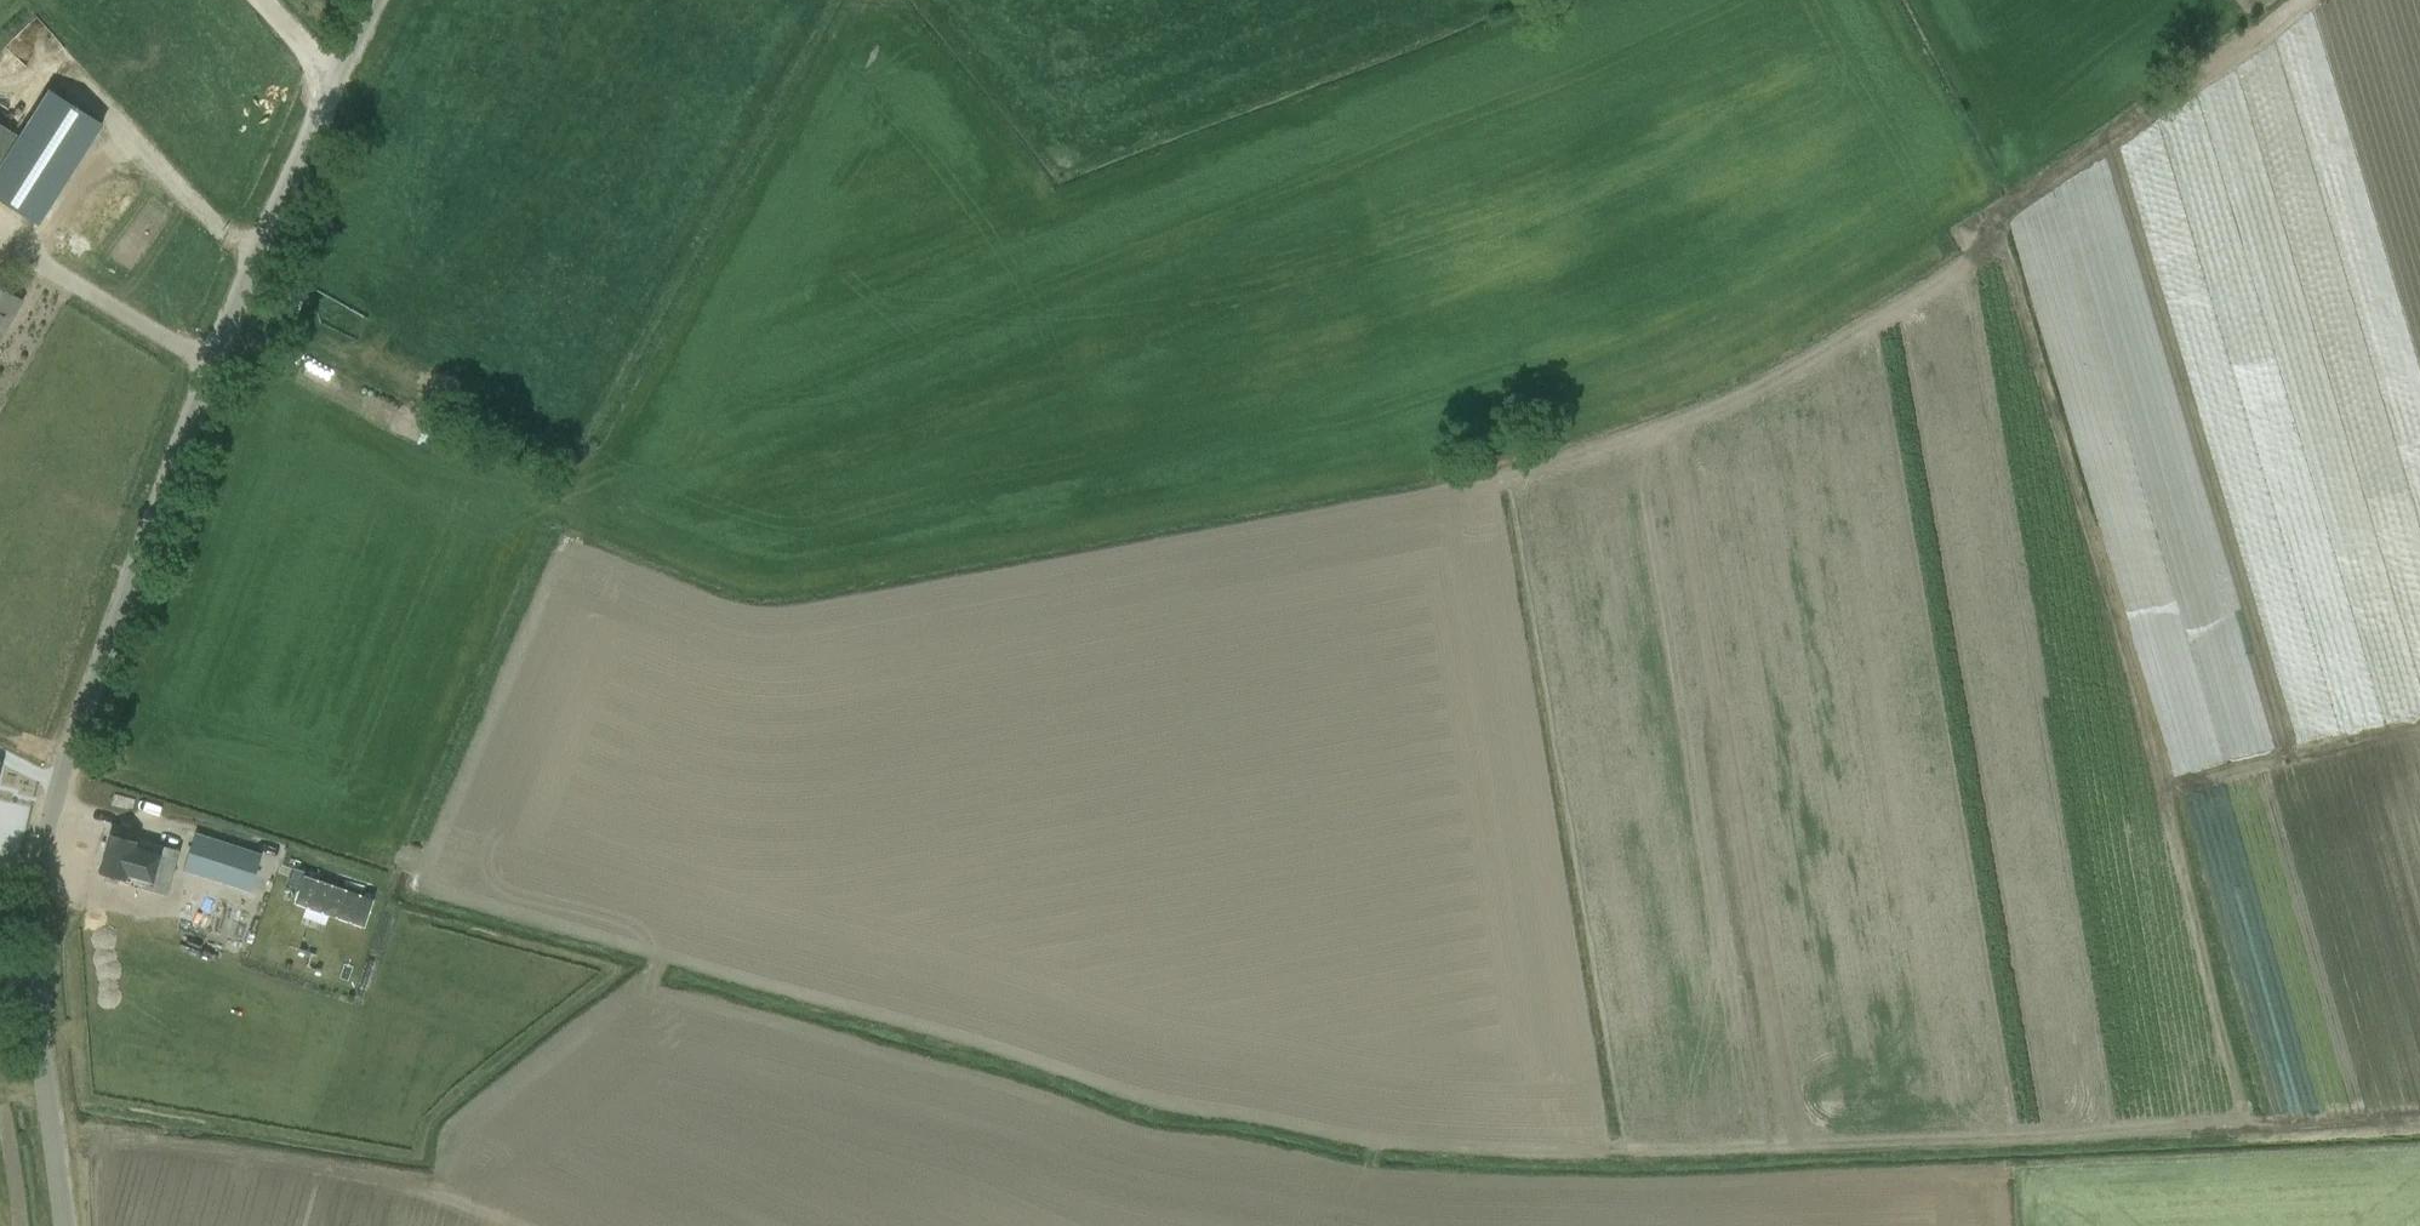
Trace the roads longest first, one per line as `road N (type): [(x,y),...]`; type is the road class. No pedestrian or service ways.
road 1 (unclassified): [(49,1225),(32,945),(53,800),(332,80),(373,0)]
road 2 (track): [(1982,226),(2176,94),(2294,0)]

